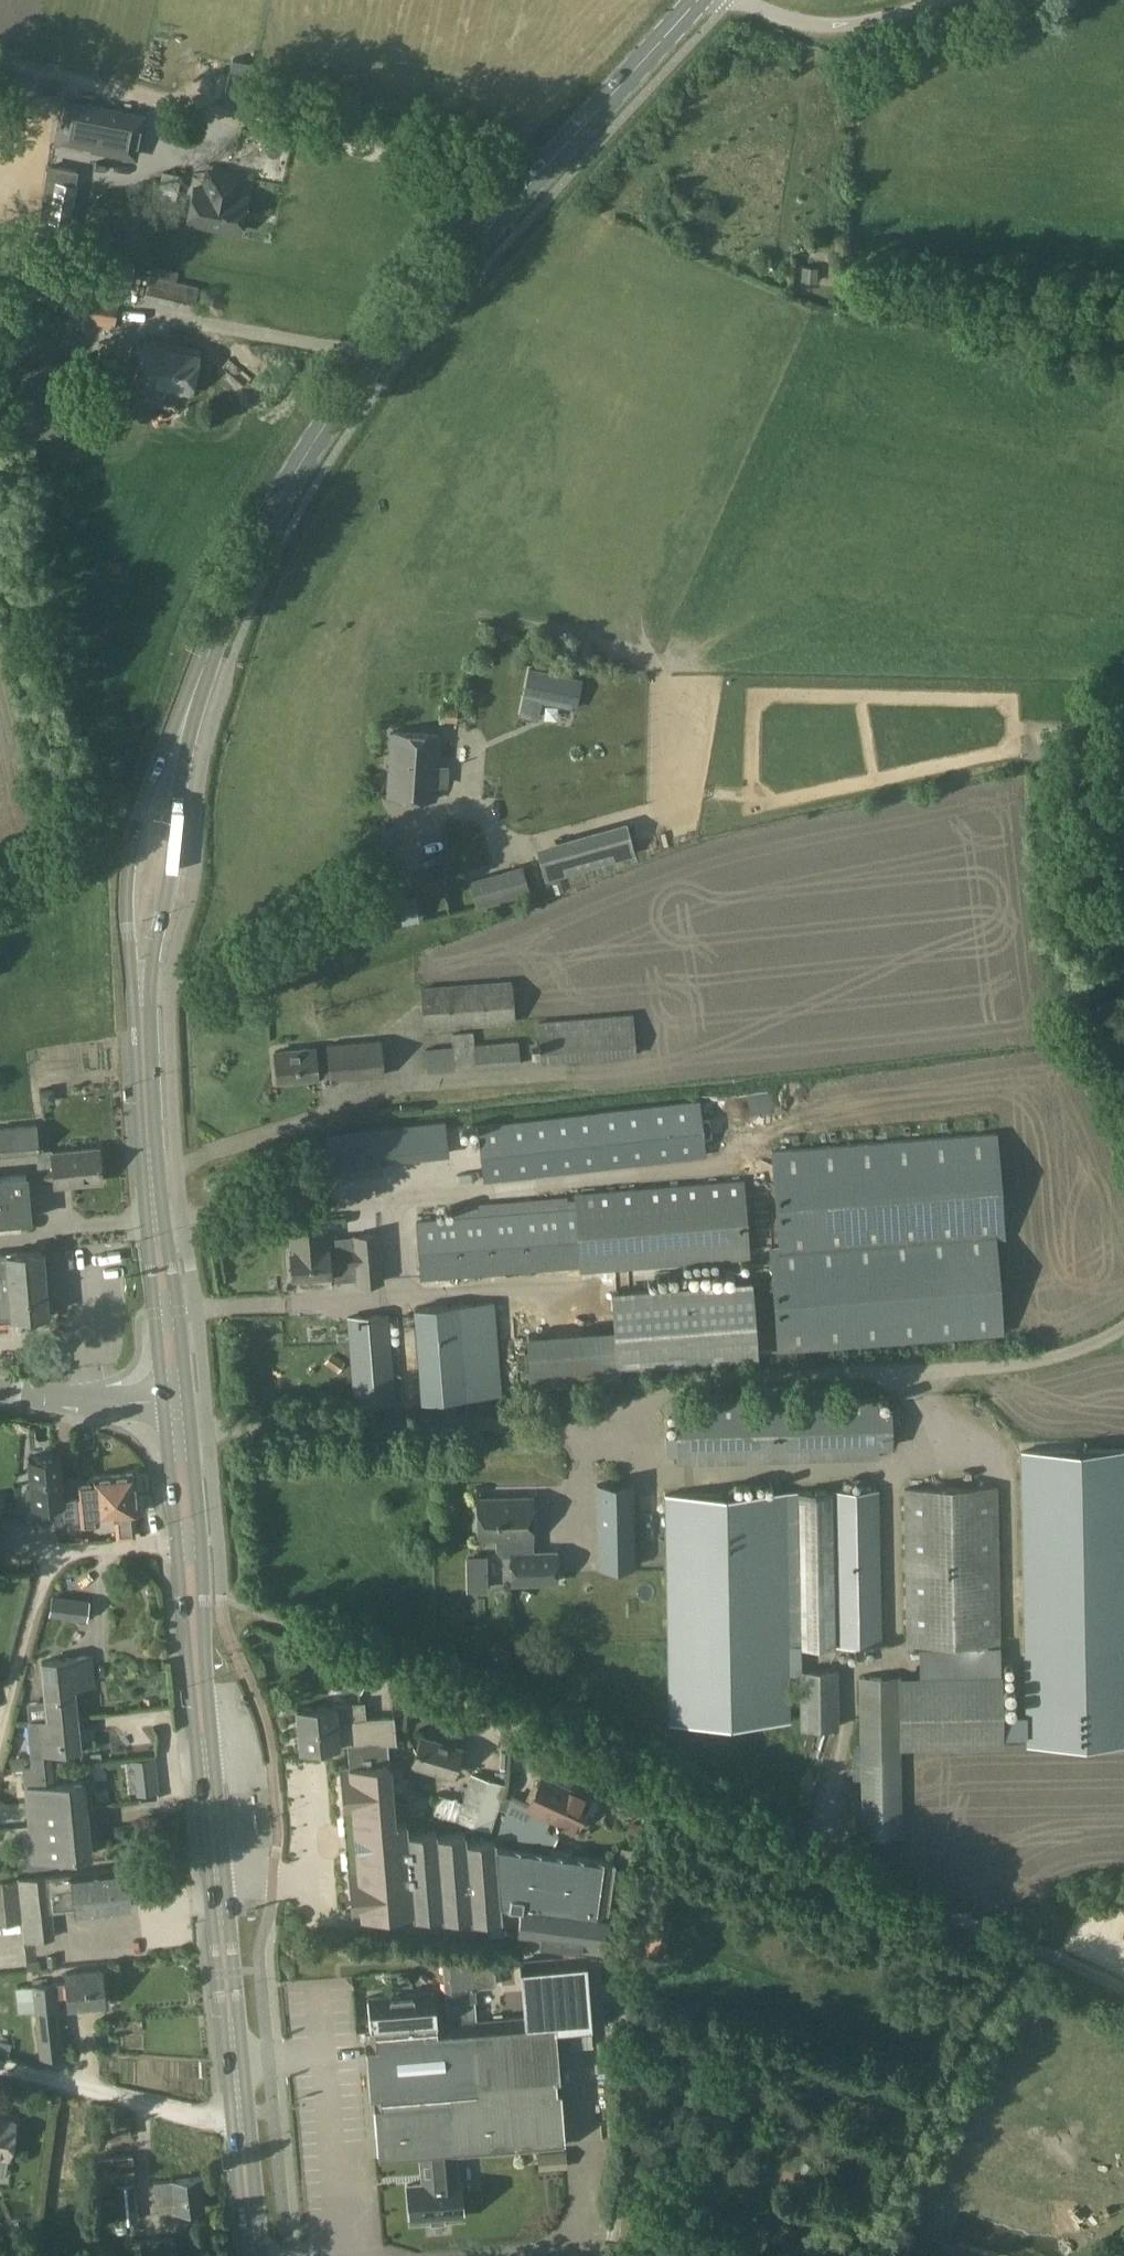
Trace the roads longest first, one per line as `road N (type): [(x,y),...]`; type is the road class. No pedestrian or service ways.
road 1 (primary): [(171,1407),(141,932),(162,807),(211,651),(303,463),(360,379),(705,0)]
road 2 (residential): [(1123,1328),(1023,1364),(691,1380),(546,1423),(174,1433)]
road 3 (primary): [(260,2255),(174,1433)]
road 4 (track): [(317,1641),(623,1781),(1063,1959)]
road 5 (track): [(0,80),(67,83),(371,151),(515,208)]
road 6 (track): [(0,1754),(44,1584),(63,1559),(108,1547),(186,1546)]
road 7 (unclassified): [(929,0),(828,27),(782,22),(728,0)]
road 8 (tertiary): [(171,1407),(0,1391)]

